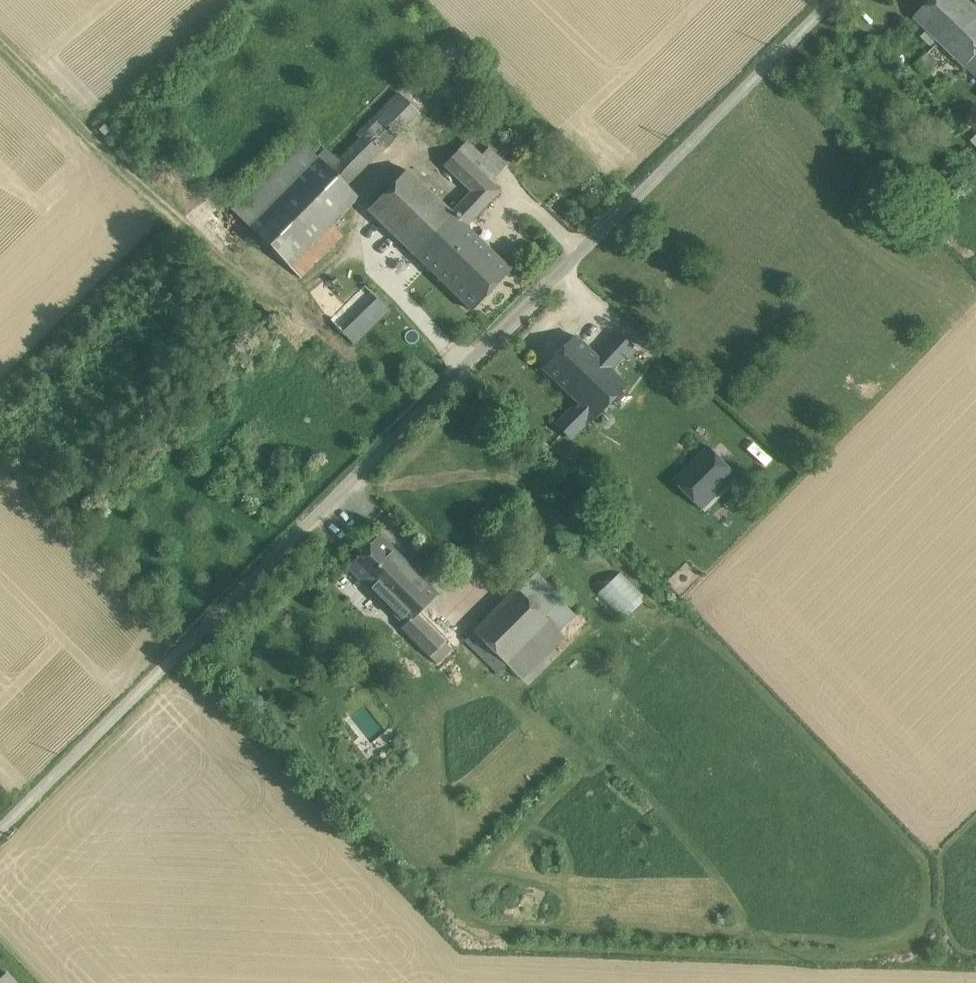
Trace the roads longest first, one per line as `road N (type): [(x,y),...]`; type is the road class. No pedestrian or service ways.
road 1 (unclassified): [(0,829),(832,0)]
road 2 (track): [(350,478),(463,602)]

